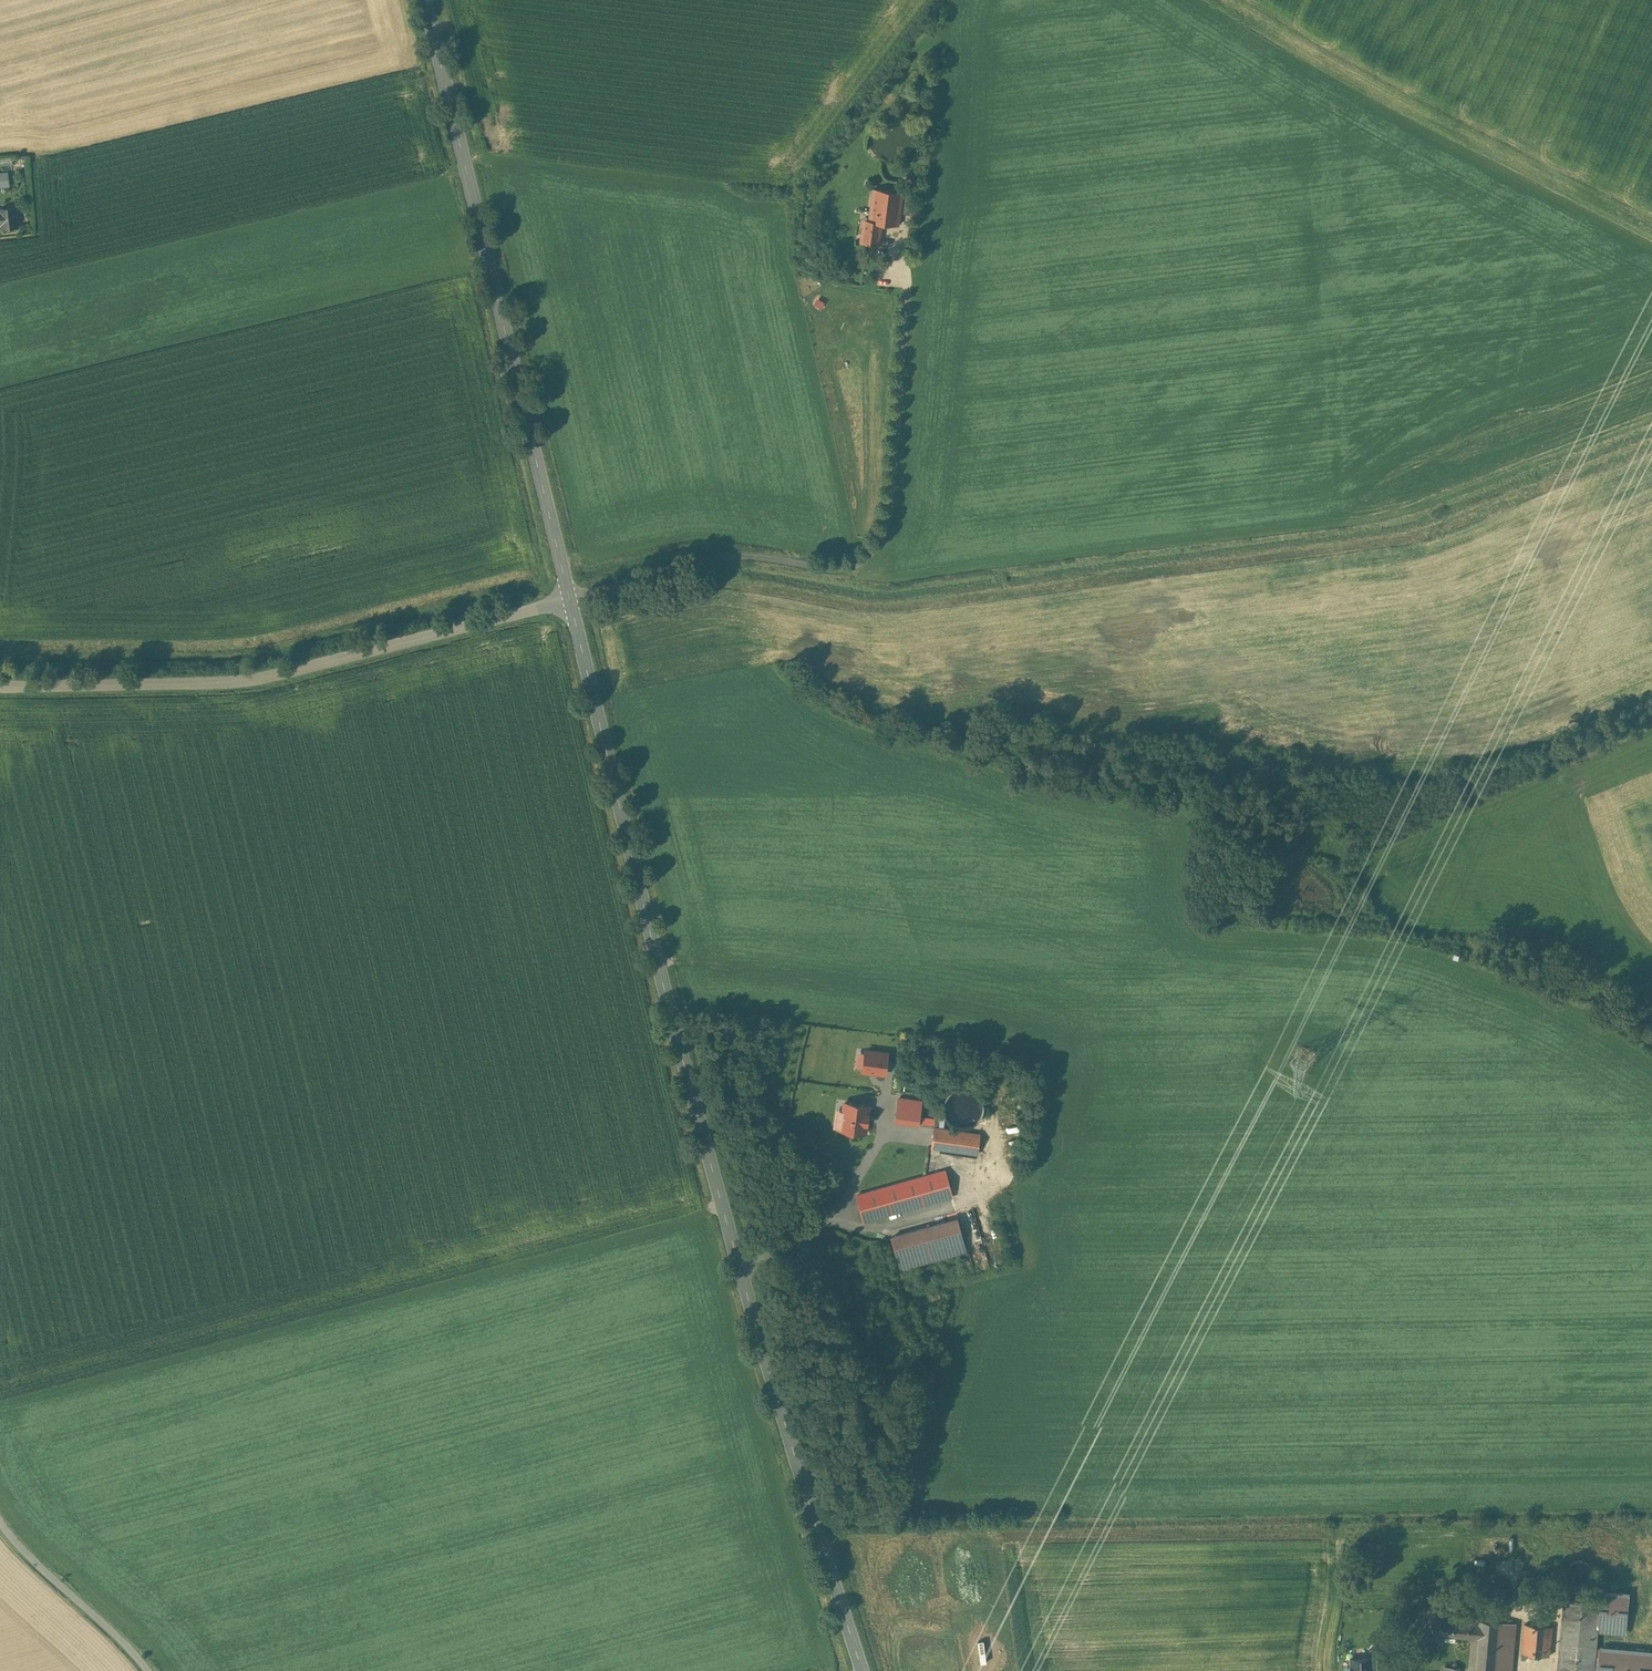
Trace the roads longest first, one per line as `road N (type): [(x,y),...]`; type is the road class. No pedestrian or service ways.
road 1 (secondary): [(569,597),(738,1266),(863,1670)]
road 2 (secondary): [(425,0),(569,597)]
road 3 (unclassified): [(569,597),(238,683),(0,686)]
road 4 (unclassified): [(148,1670),(0,1521)]

